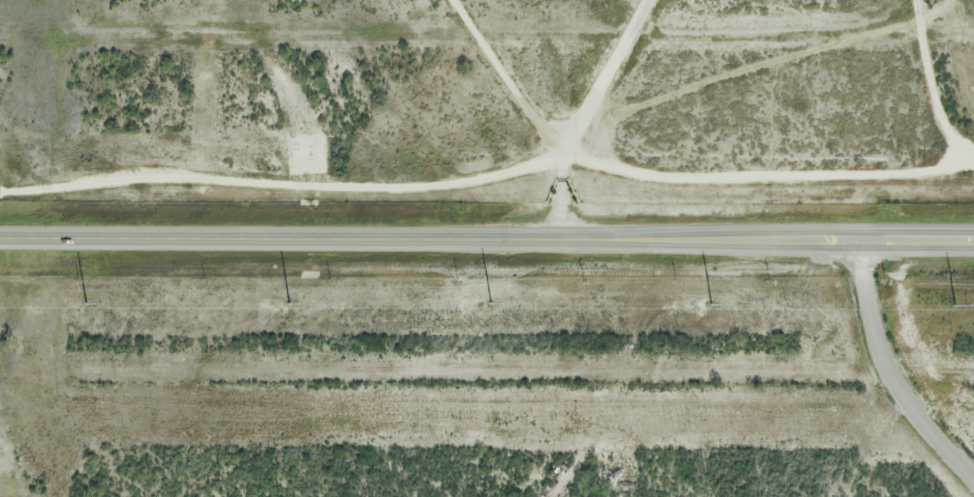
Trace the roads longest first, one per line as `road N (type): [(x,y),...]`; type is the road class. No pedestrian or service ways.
road 1 (primary): [(973,241),(0,239)]
road 2 (residential): [(973,477),(890,375),(871,330),(859,241)]

